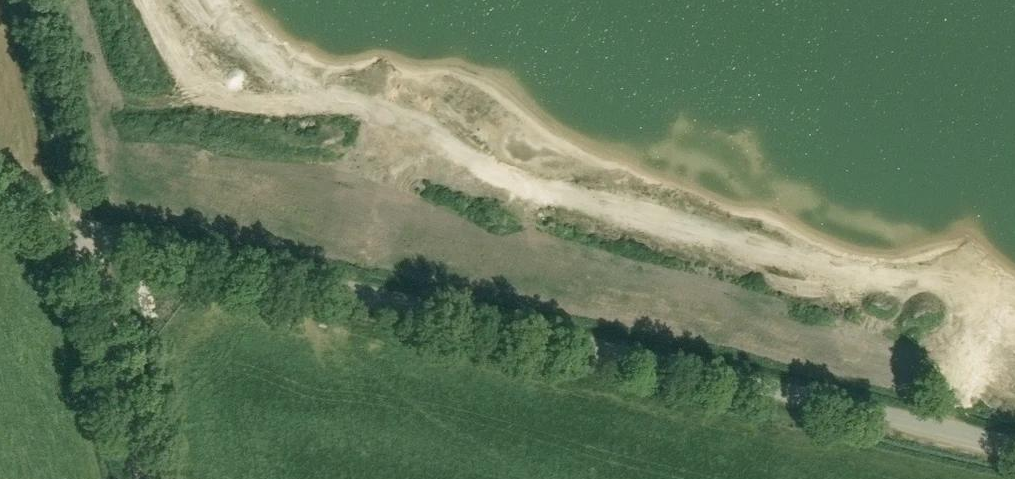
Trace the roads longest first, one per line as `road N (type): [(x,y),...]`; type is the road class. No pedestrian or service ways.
road 1 (unclassified): [(1014,451),(81,231)]
road 2 (track): [(1014,300),(802,262),(491,175),(410,121)]
road 3 (unclassified): [(141,478),(81,231)]

